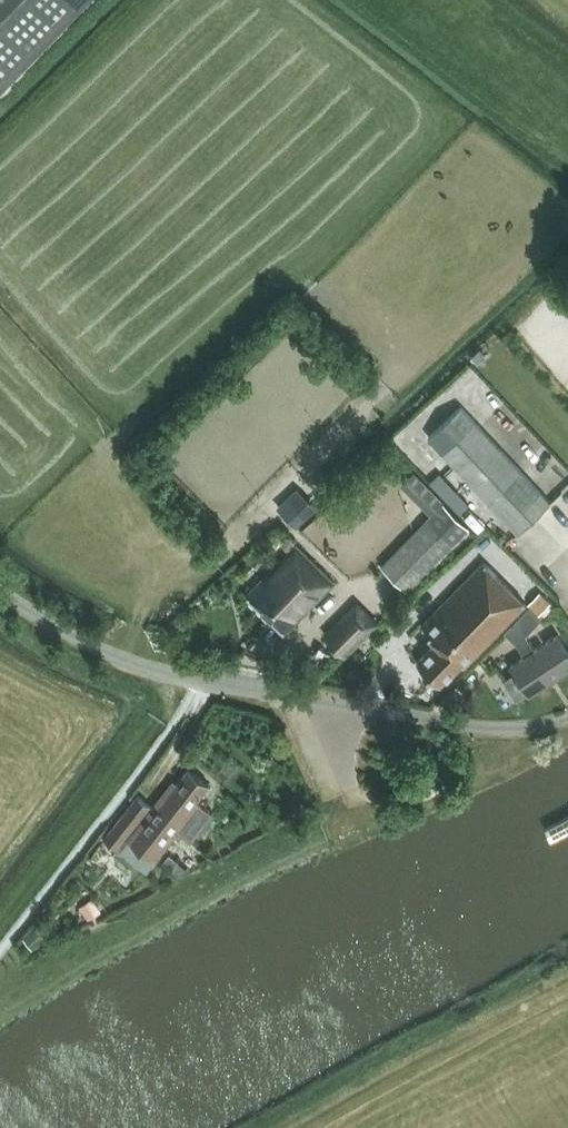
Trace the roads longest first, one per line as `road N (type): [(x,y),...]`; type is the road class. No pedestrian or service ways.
road 1 (residential): [(567,718),(473,728),(198,681)]
road 2 (unclassified): [(198,681),(104,652),(0,591)]

